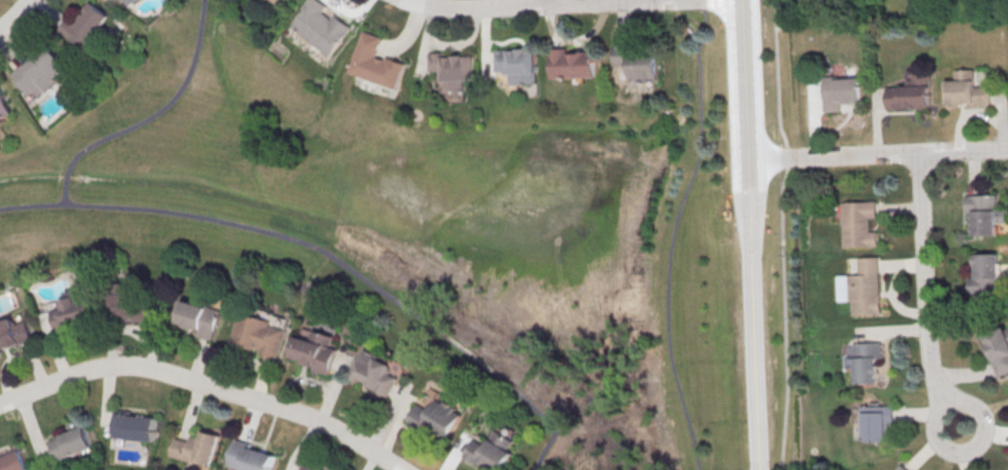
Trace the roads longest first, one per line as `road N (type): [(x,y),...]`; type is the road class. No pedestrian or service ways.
road 1 (tertiary): [(762,469),(743,0)]
road 2 (residential): [(0,403),(113,363),(151,367),(297,412),(400,469)]
road 3 (residential): [(1007,149),(749,159)]
road 4 (residential): [(921,153),(931,365),(948,405)]
road 5 (residential): [(644,0),(518,6),(406,0)]
road 6 (residential): [(974,446),(984,431),(981,413),(966,402),(948,405),(937,421),(940,439),(956,449),(974,446)]

